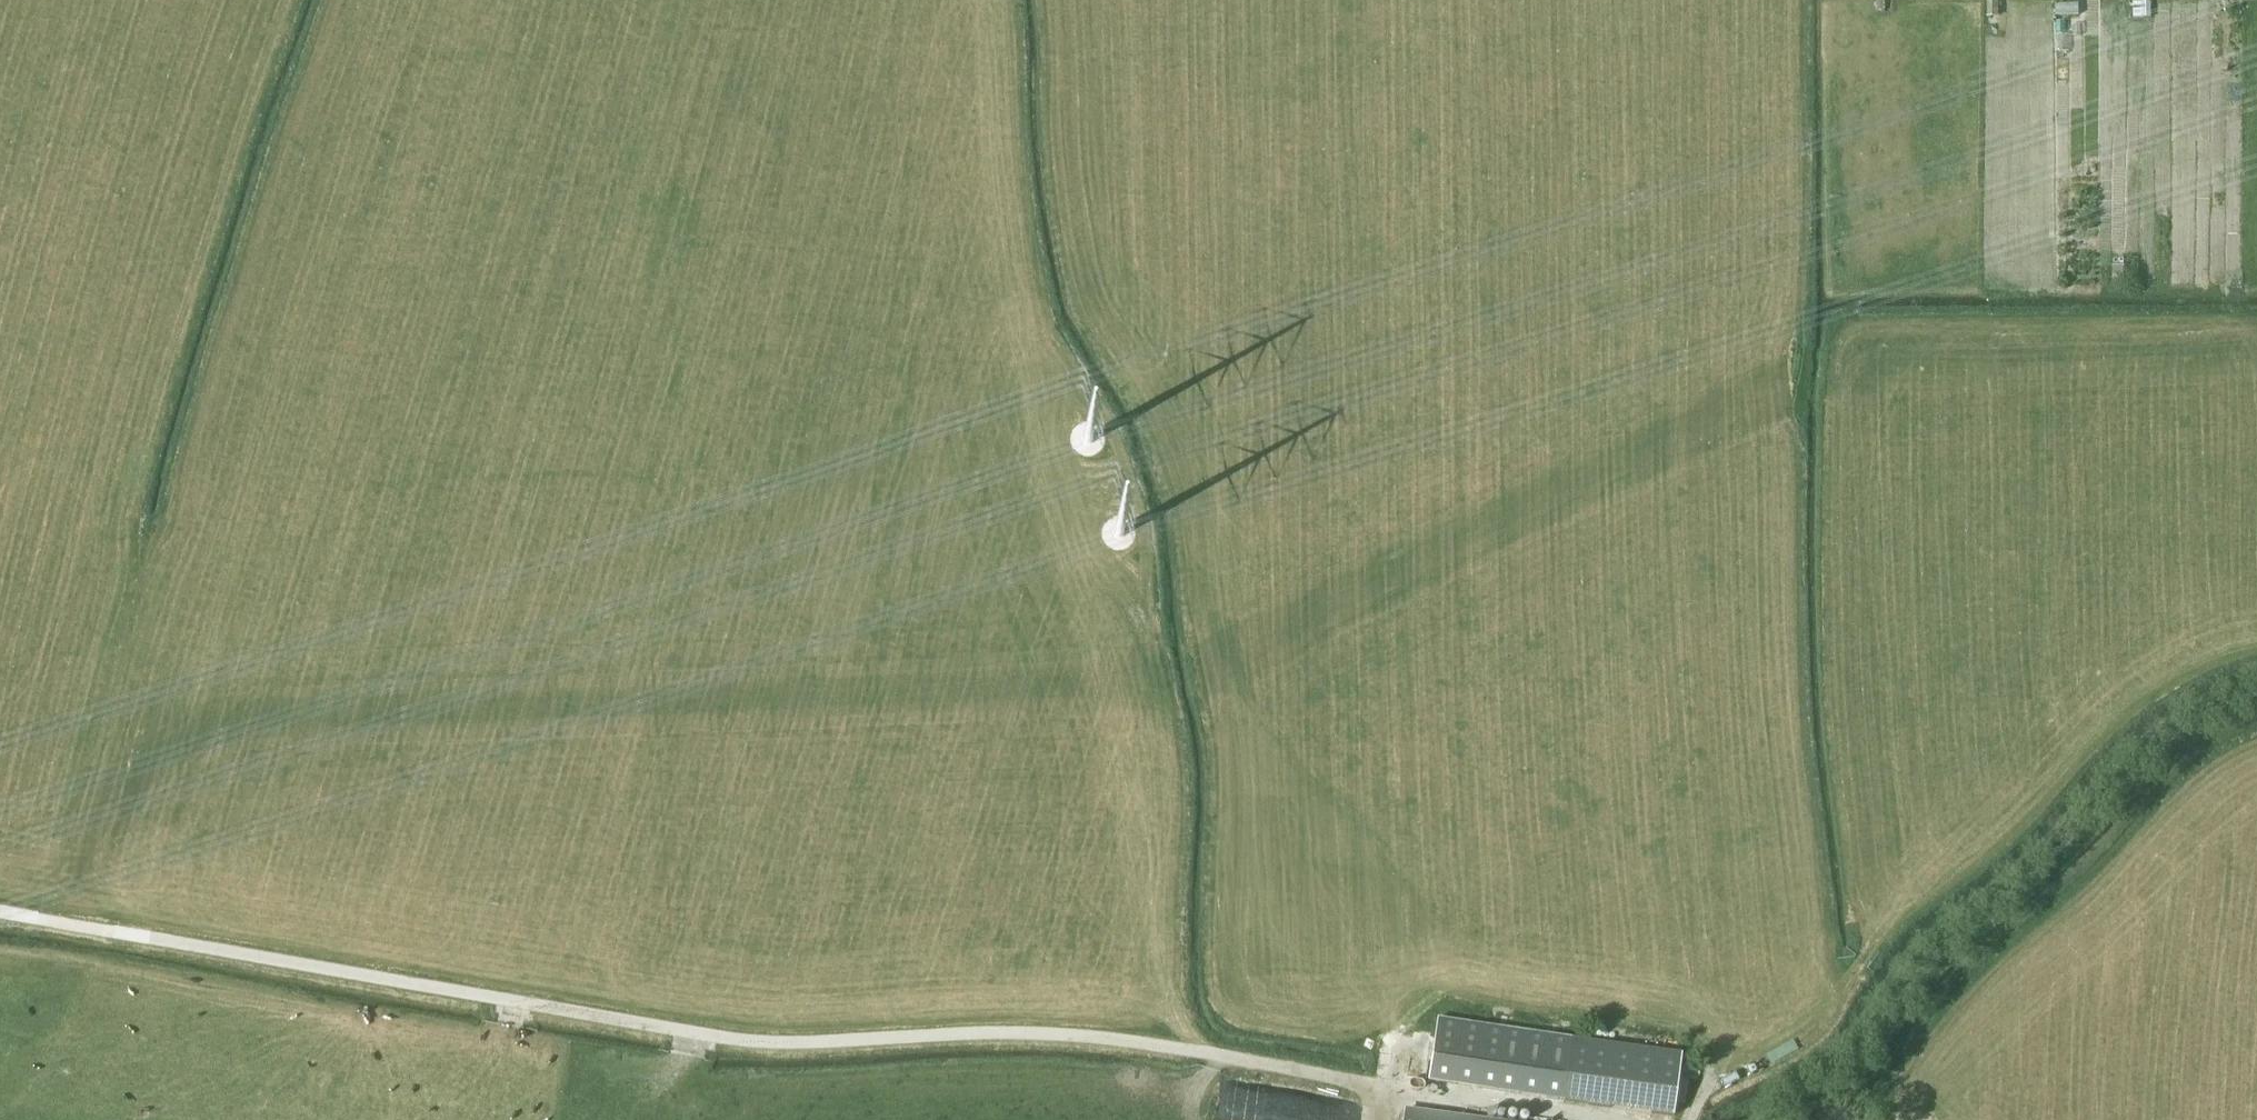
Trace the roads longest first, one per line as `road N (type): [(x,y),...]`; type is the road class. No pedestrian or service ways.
road 1 (track): [(1390,1087),(1072,1034),(714,1036),(0,910)]

